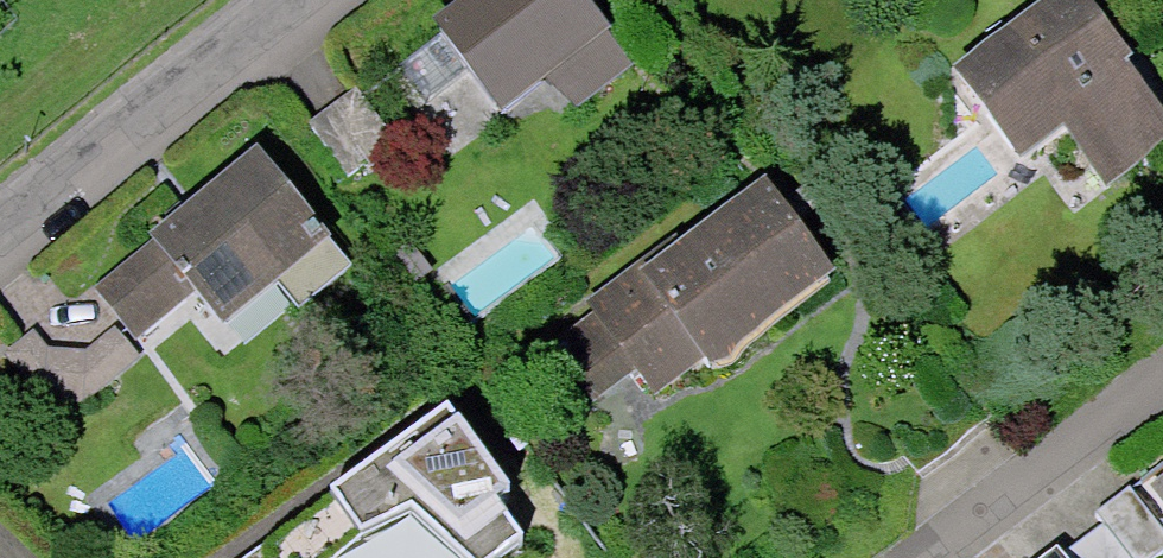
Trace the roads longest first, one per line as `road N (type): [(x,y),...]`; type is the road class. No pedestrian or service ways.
road 1 (residential): [(0,261),(320,0)]
road 2 (residential): [(927,557),(1162,384)]

